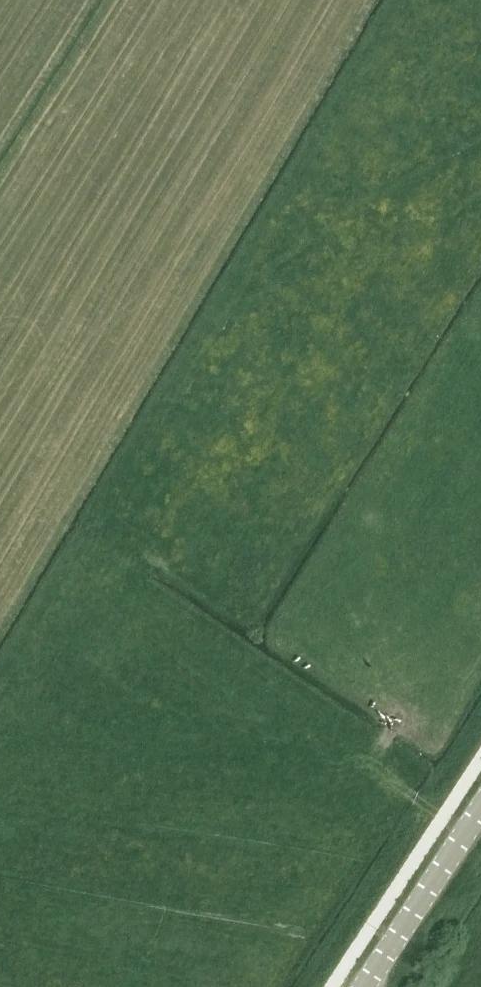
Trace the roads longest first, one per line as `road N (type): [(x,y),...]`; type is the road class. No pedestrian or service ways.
road 1 (secondary): [(363,986),(480,807)]

